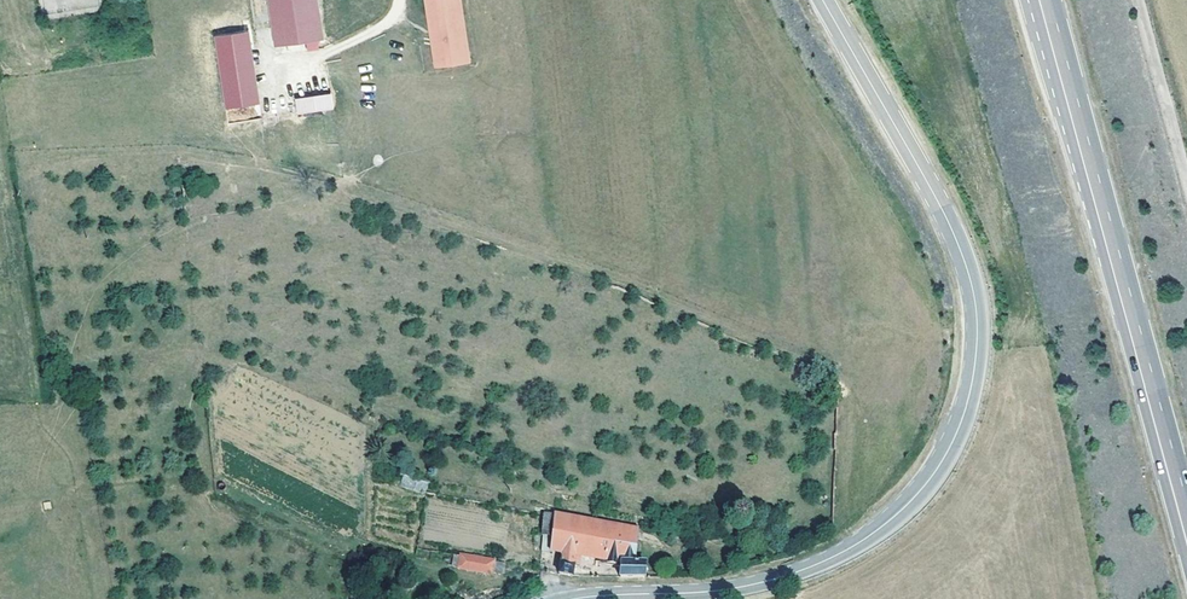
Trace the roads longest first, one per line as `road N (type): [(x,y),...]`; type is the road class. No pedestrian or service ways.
road 1 (tertiary): [(822,0),(962,258),(979,336),(963,427),(913,504),(831,562),(731,594),(636,598)]
road 2 (primary): [(1186,542),(1040,0)]

